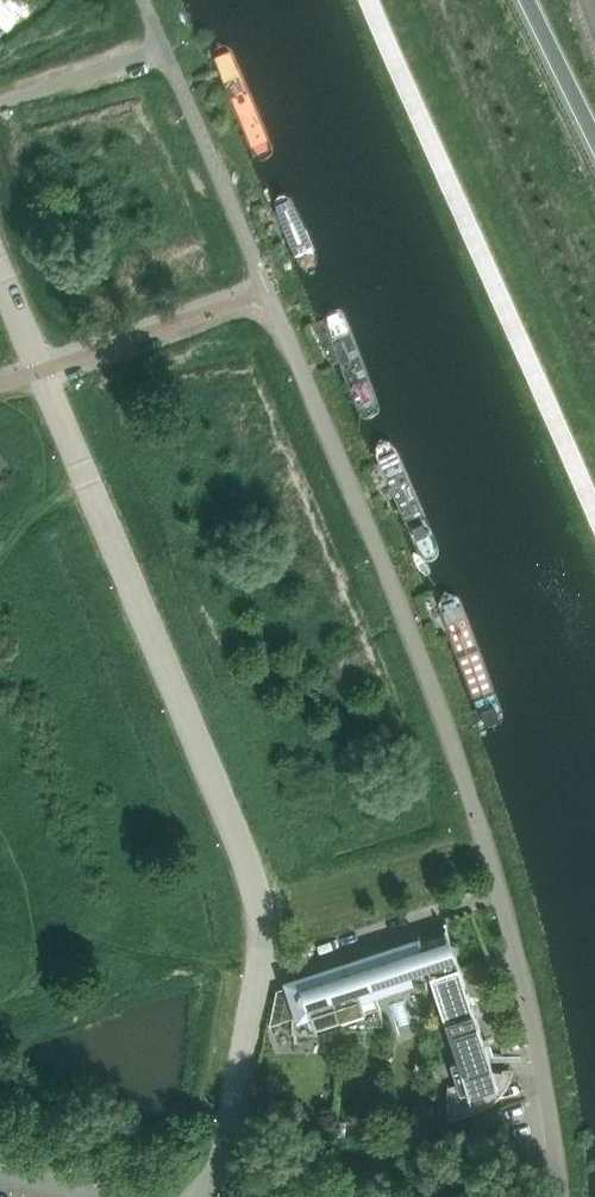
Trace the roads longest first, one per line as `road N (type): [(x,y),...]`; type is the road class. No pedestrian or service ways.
road 1 (residential): [(524,976),(449,730),(268,290),(40,372)]
road 2 (residential): [(215,1174),(257,951),(253,889),(40,372)]
road 3 (unclassified): [(558,1196),(524,976)]
road 4 (motorway): [(526,0),(594,143)]

